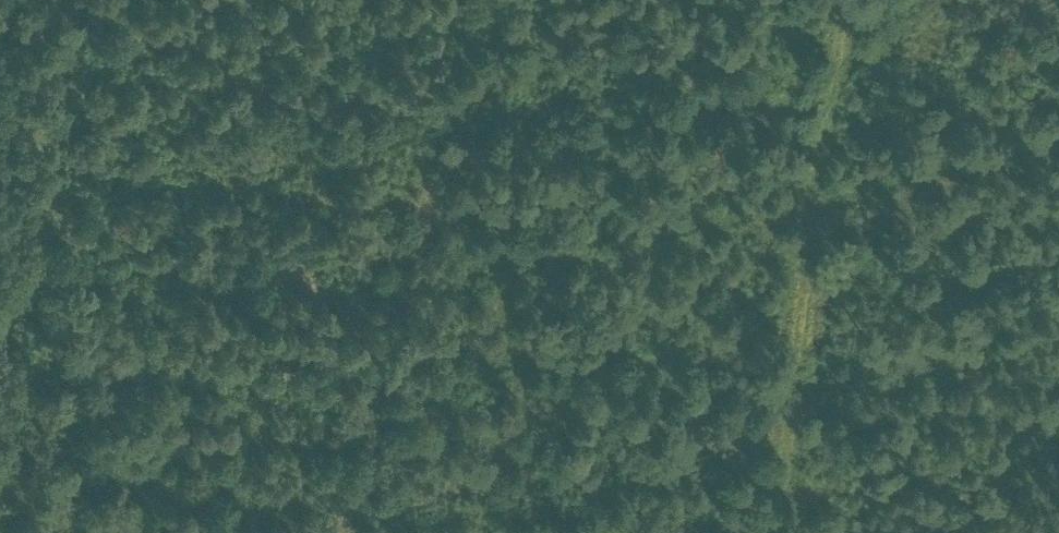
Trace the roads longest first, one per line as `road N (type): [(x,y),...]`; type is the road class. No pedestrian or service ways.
road 1 (track): [(782,532),(844,0)]

